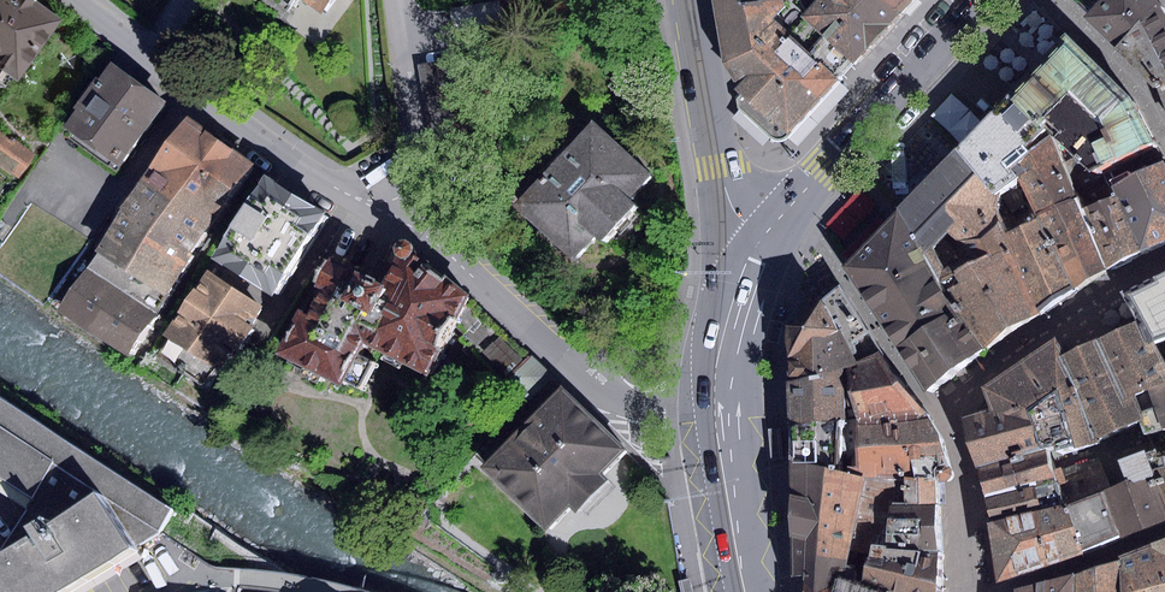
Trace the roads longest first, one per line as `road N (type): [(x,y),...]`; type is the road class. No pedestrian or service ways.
road 1 (residential): [(397,218),(607,400),(640,408),(729,405)]
road 2 (residential): [(75,0),(298,161),(397,218)]
road 3 (primary): [(763,246),(981,0)]
road 4 (residential): [(763,246),(728,202),(690,0)]
road 5 (residential): [(399,0),(420,160),(410,206),(397,218)]
road 6 (primary): [(748,591),(729,405)]
road 7 (primary): [(729,405),(742,304),(763,246)]

